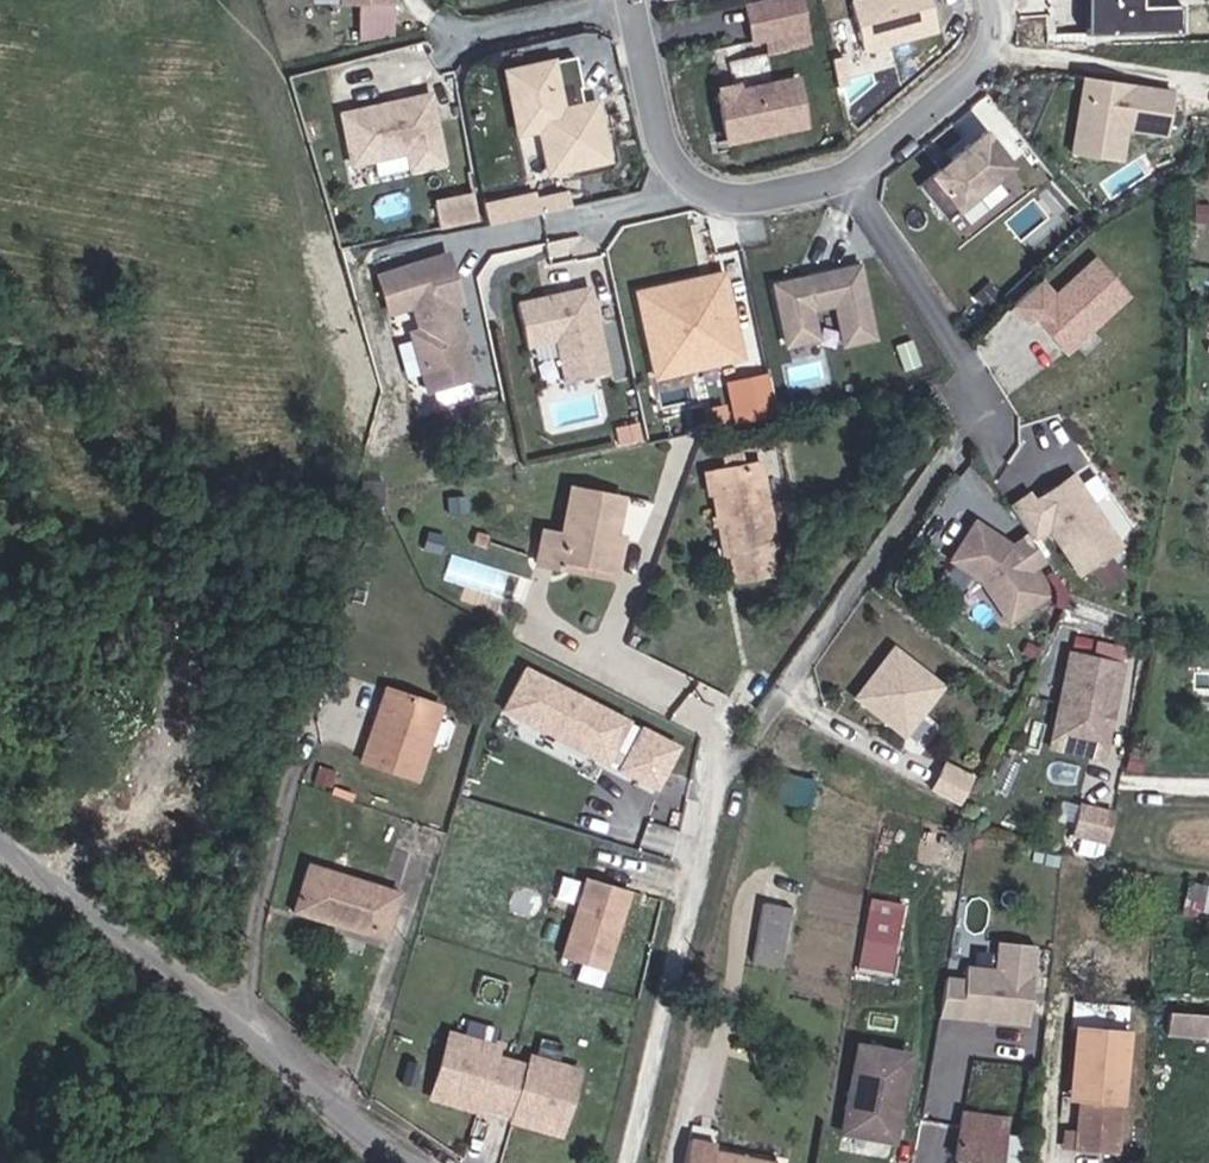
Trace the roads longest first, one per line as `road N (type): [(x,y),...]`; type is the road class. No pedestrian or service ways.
road 1 (residential): [(995,0),(986,58),(891,144),(842,175),(775,201),(723,198),(684,182),(666,155),(630,0)]
road 2 (unclassified): [(418,1162),(370,1137),(0,835)]

